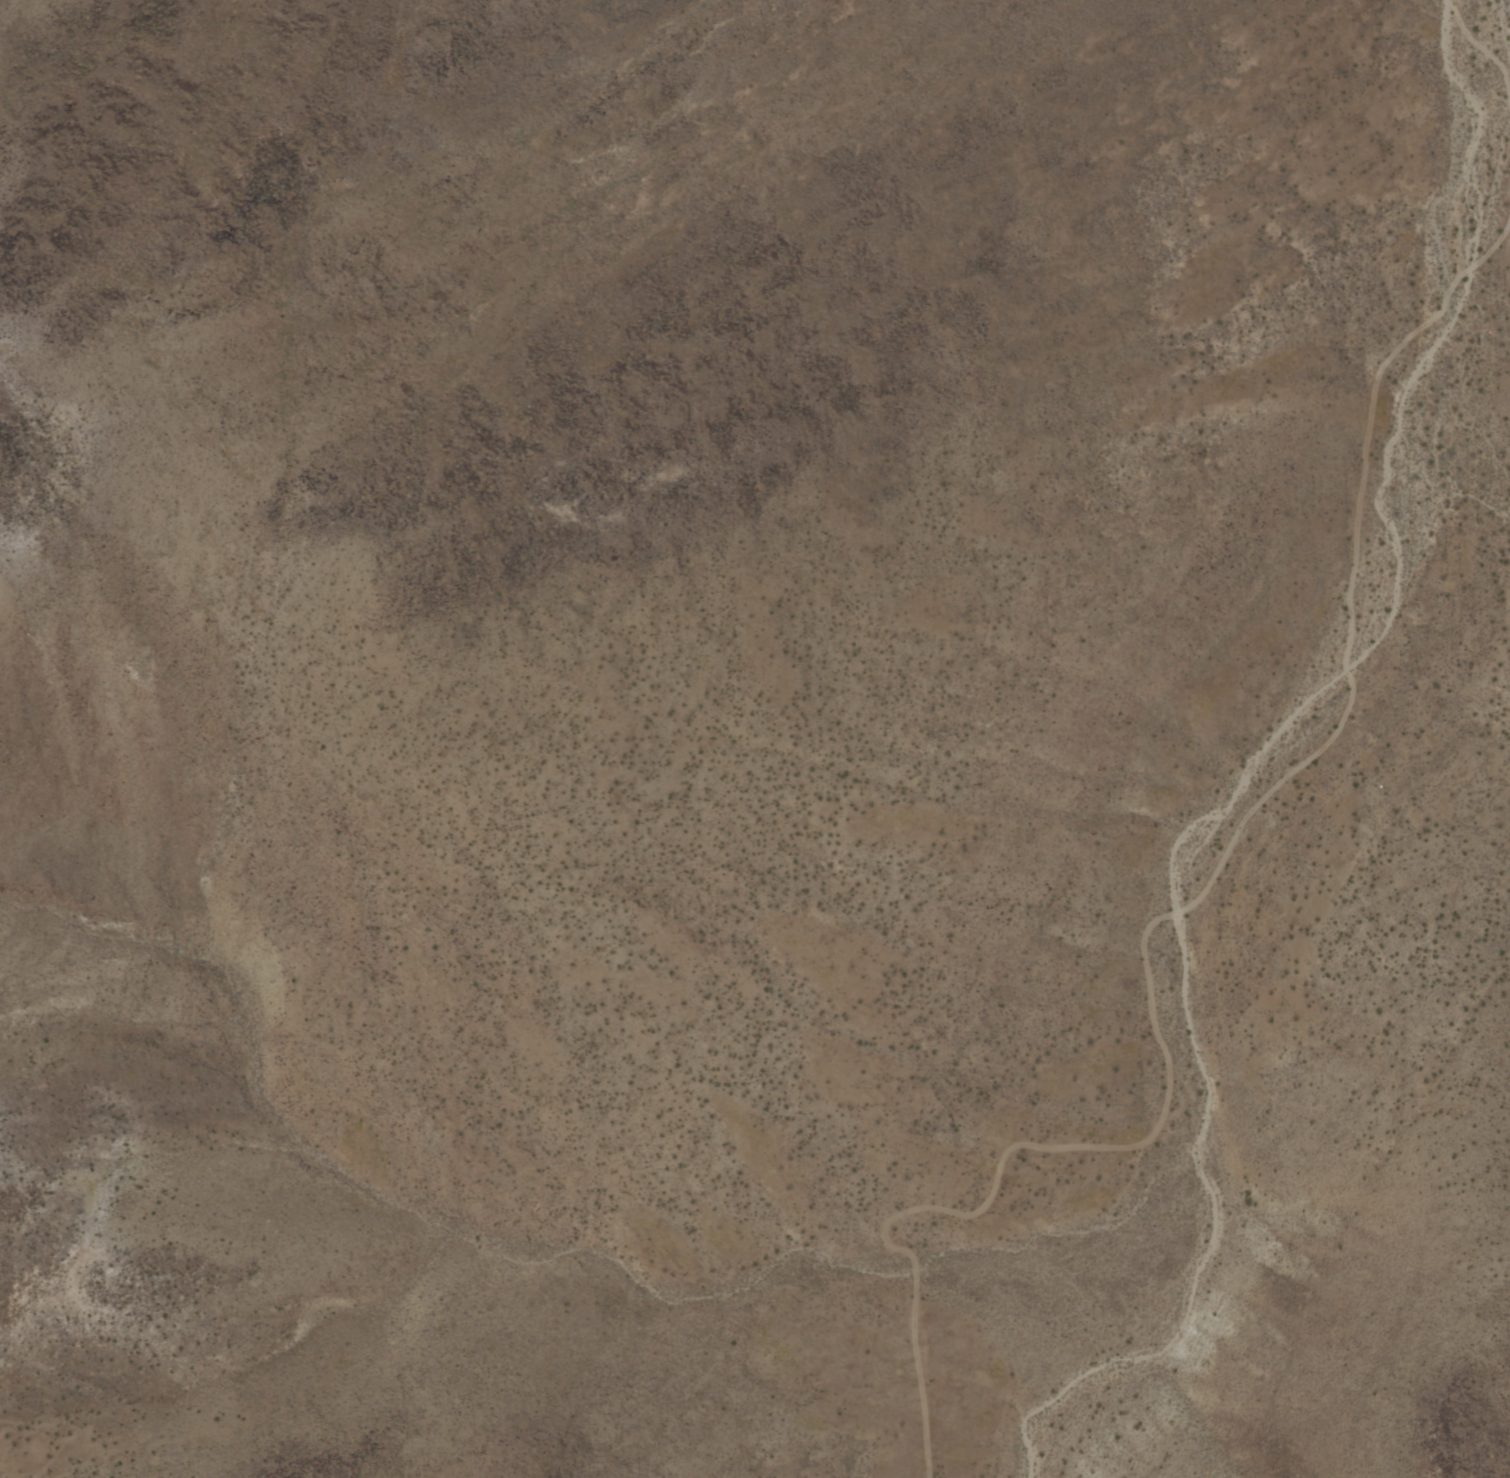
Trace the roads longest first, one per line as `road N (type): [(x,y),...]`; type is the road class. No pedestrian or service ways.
road 1 (track): [(1294,623),(1400,520),(1462,305),(1478,32),(1470,0)]

